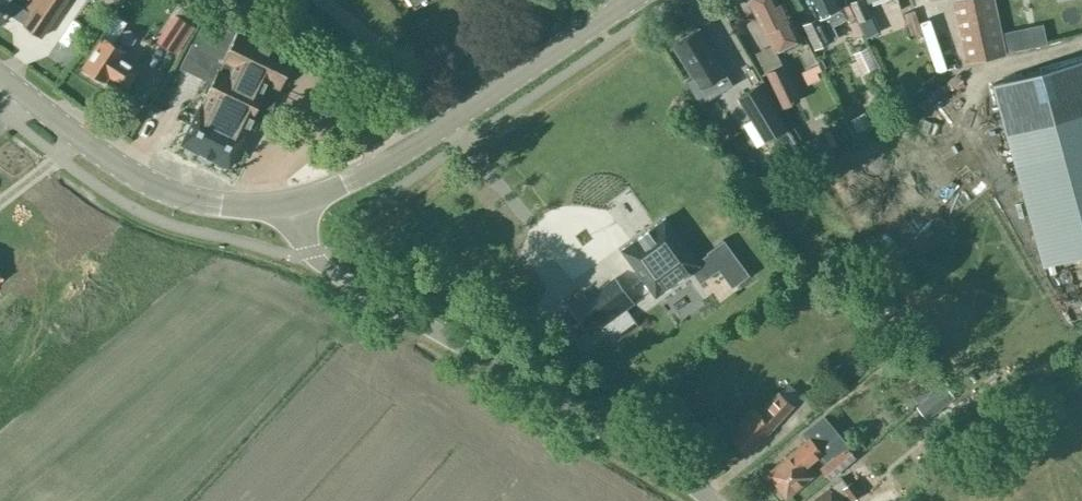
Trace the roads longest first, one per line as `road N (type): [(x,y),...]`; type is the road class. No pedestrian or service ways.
road 1 (unclassified): [(712,500),(349,283),(314,253),(299,200)]
road 2 (tertiary): [(299,200),(363,174),(632,0)]
road 3 (tertiary): [(299,200),(225,206),(175,195),(0,78)]

